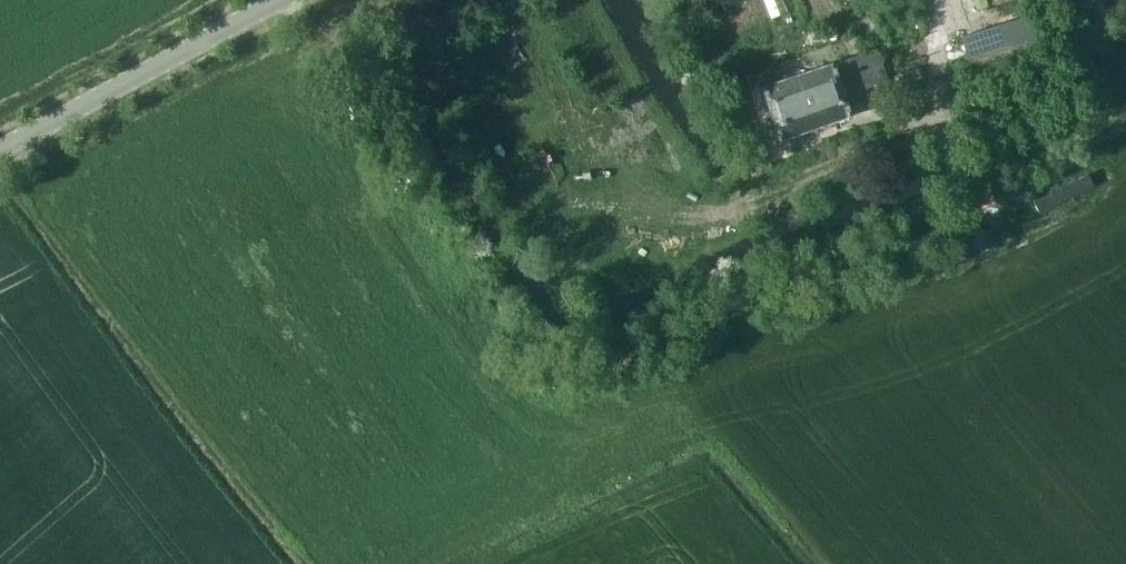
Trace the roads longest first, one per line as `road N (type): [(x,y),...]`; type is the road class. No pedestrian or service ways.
road 1 (track): [(972,300),(615,397),(575,401),(538,391),(508,371),(272,6)]
road 2 (tertiary): [(0,152),(283,0)]

